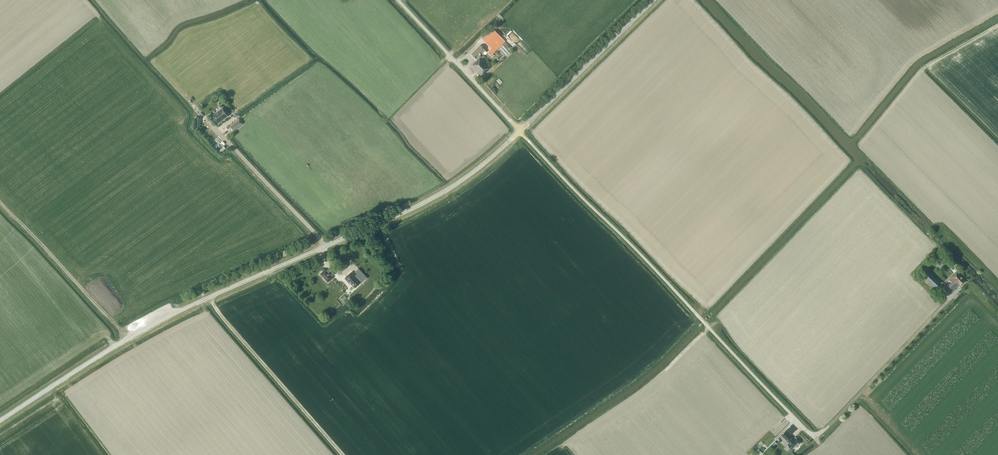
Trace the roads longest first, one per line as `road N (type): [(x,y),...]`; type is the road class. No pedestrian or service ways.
road 1 (unclassified): [(0,420),(162,319),(423,203),(520,131)]
road 2 (unclassified): [(828,427),(816,439),(788,411),(520,131)]
road 3 (unclassified): [(520,131),(654,0)]
road 4 (unclassified): [(520,131),(396,0)]
road 5 (track): [(828,427),(947,302)]

